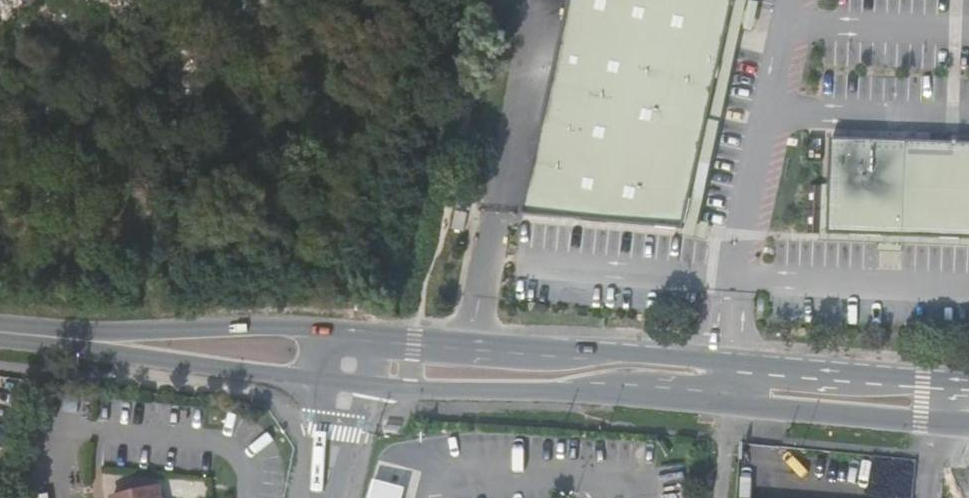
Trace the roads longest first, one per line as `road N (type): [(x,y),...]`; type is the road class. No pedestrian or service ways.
road 1 (secondary): [(341,376),(728,389),(968,416)]
road 2 (secondary): [(968,389),(347,339)]
road 3 (secondary): [(347,339),(117,333),(80,340)]
road 4 (secondary): [(80,340),(115,352),(341,376)]
road 5 (residential): [(321,497),(341,376)]

